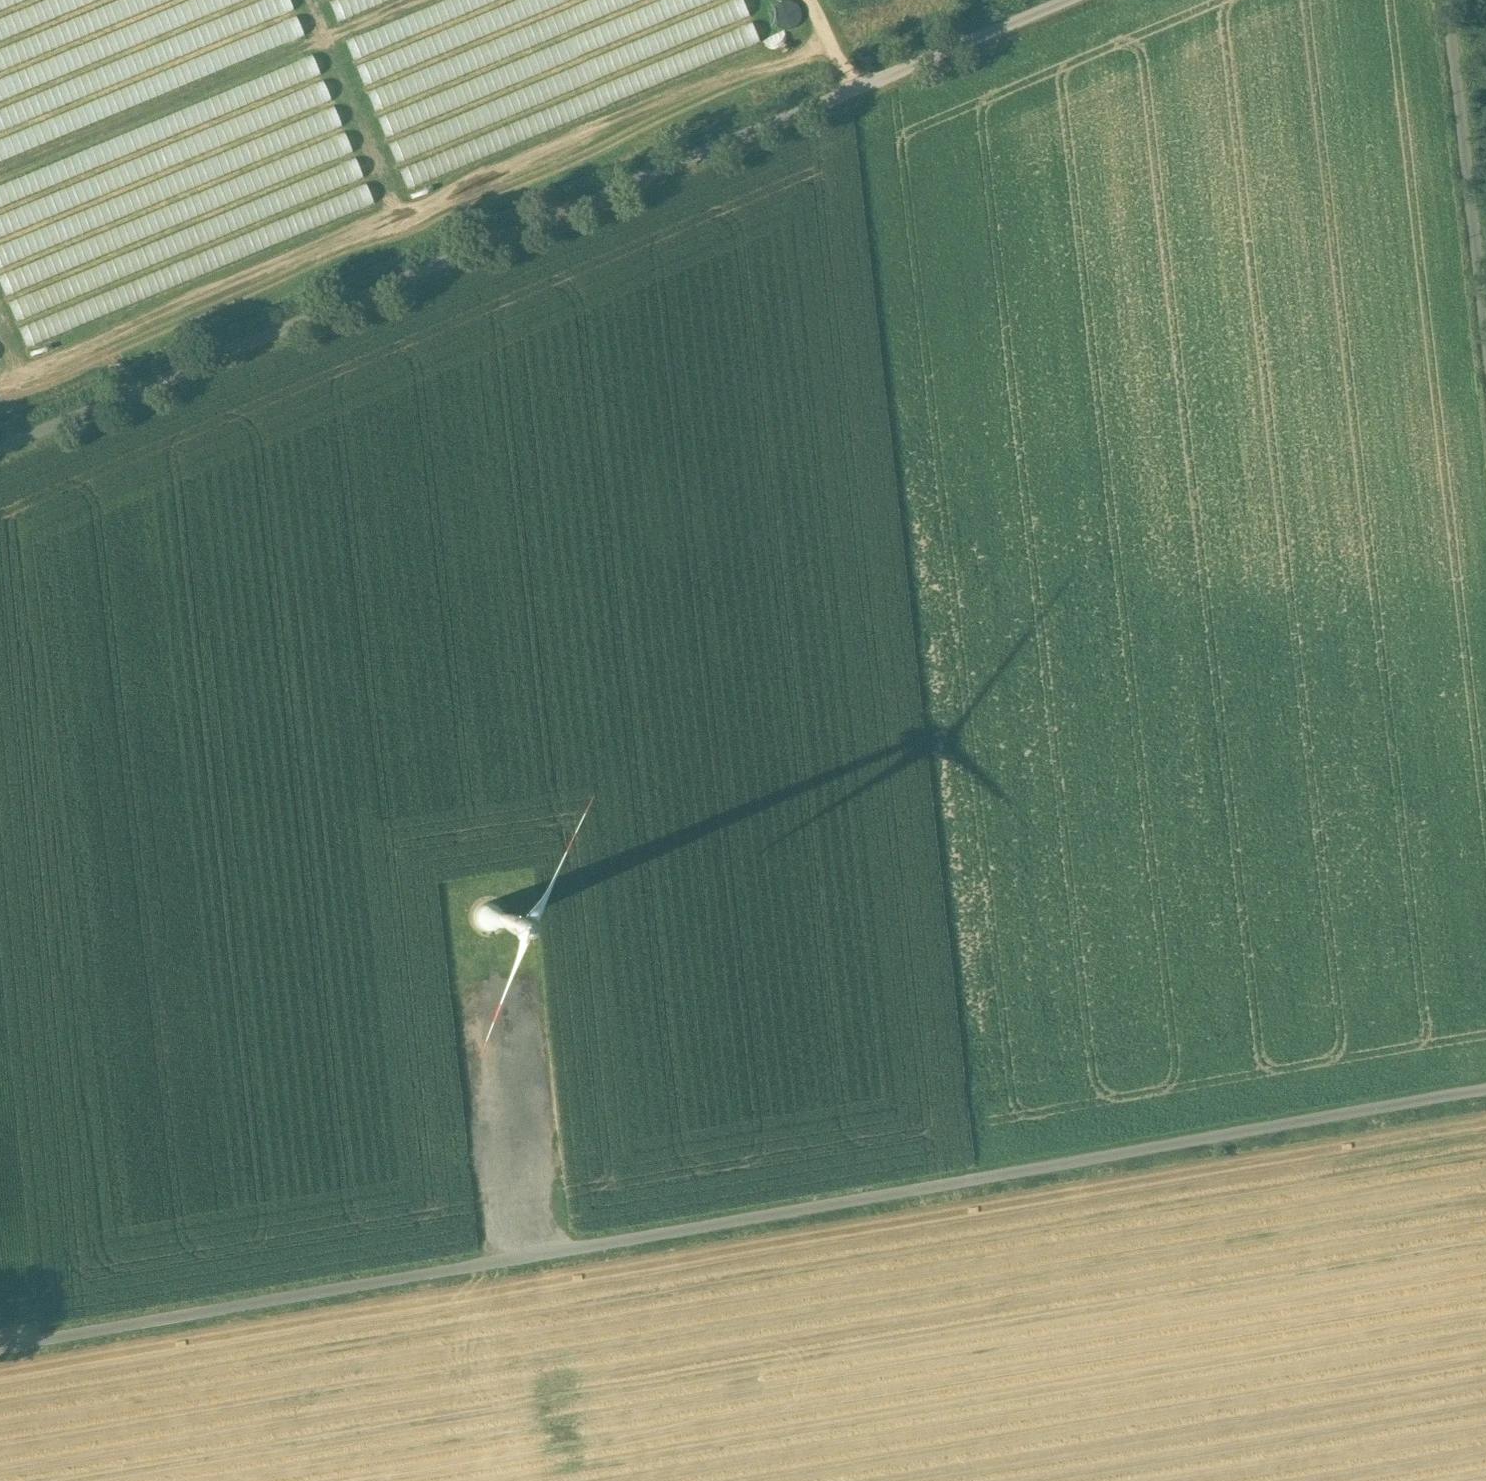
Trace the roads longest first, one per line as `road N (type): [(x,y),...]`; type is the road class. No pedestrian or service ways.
road 1 (unclassified): [(1485,1090),(0,1345)]
road 2 (unclassified): [(0,441),(1074,0)]
road 3 (track): [(450,0),(0,185)]
road 4 (unclassified): [(1485,317),(1446,0)]

